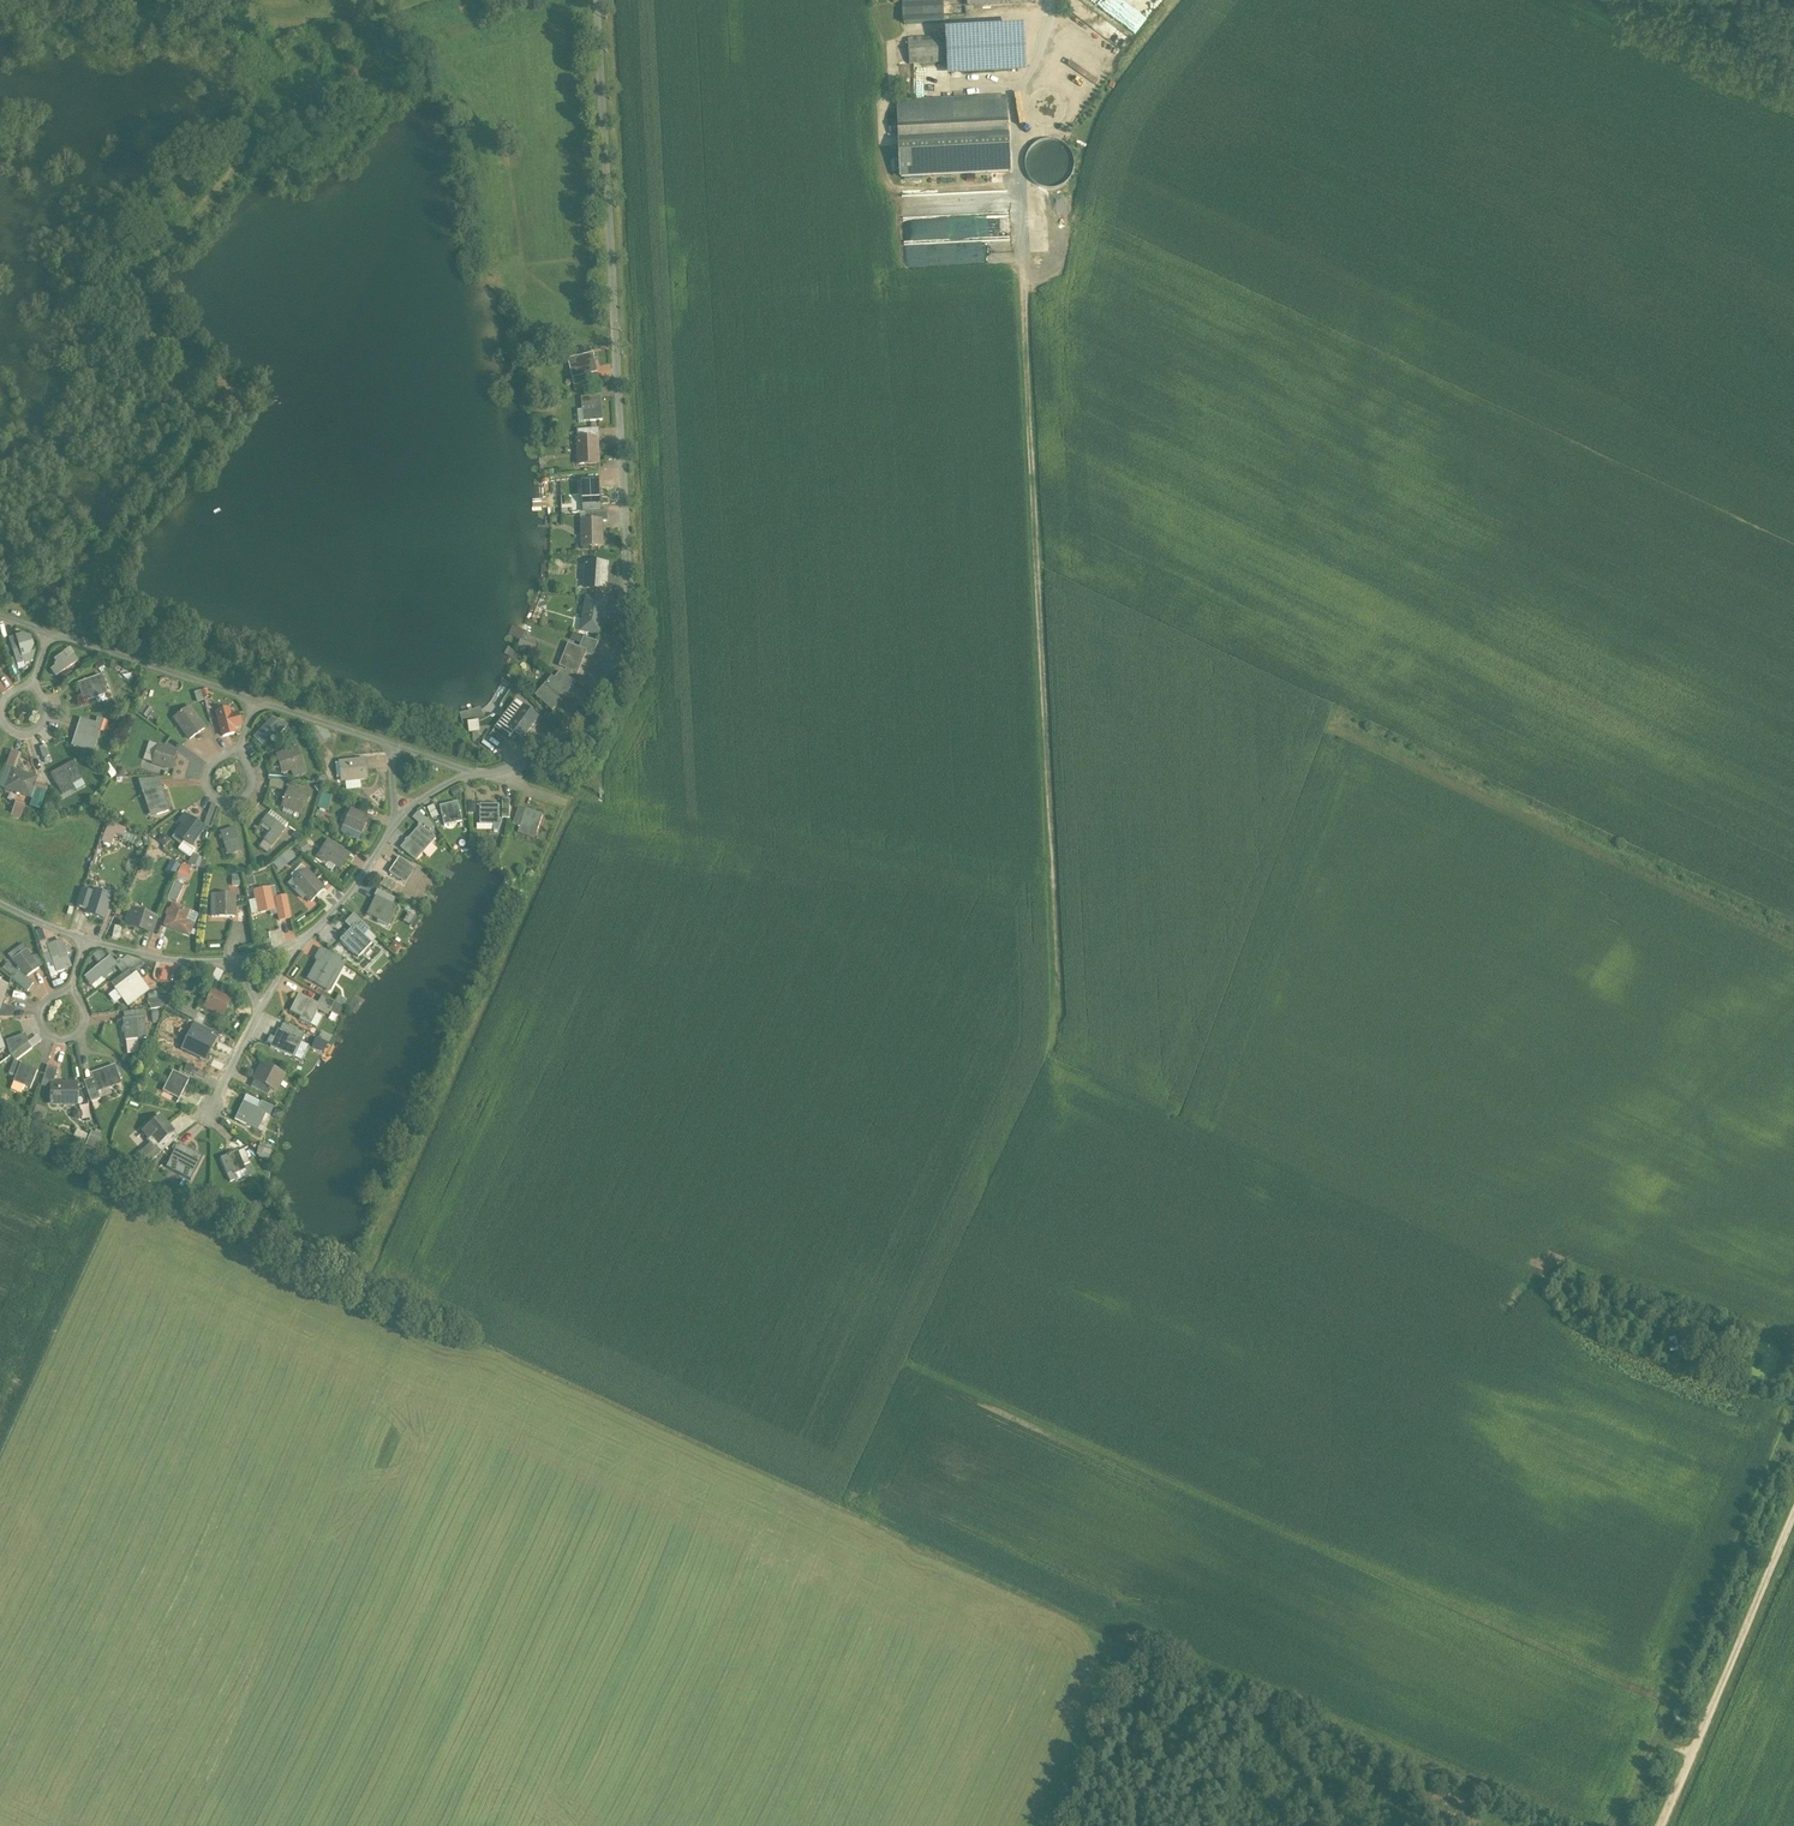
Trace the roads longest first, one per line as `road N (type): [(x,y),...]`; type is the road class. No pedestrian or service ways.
road 1 (track): [(1051,0),(1044,43),(1018,87),(1063,1002)]
road 2 (track): [(1656,1825),(1793,1512)]

